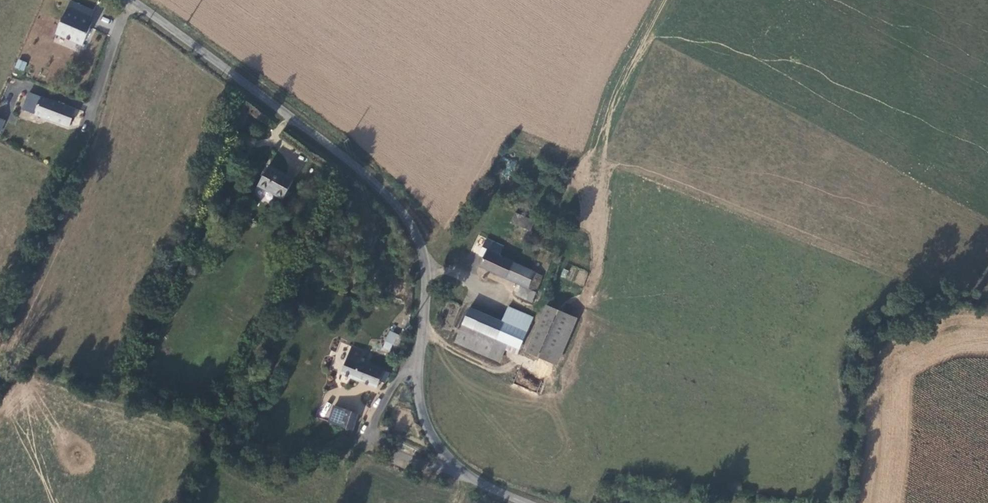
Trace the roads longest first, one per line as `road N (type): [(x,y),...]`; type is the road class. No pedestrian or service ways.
road 1 (tertiary): [(525,502),(461,470),(427,427),(418,372),(425,271),(397,208),(360,170),(130,0)]

